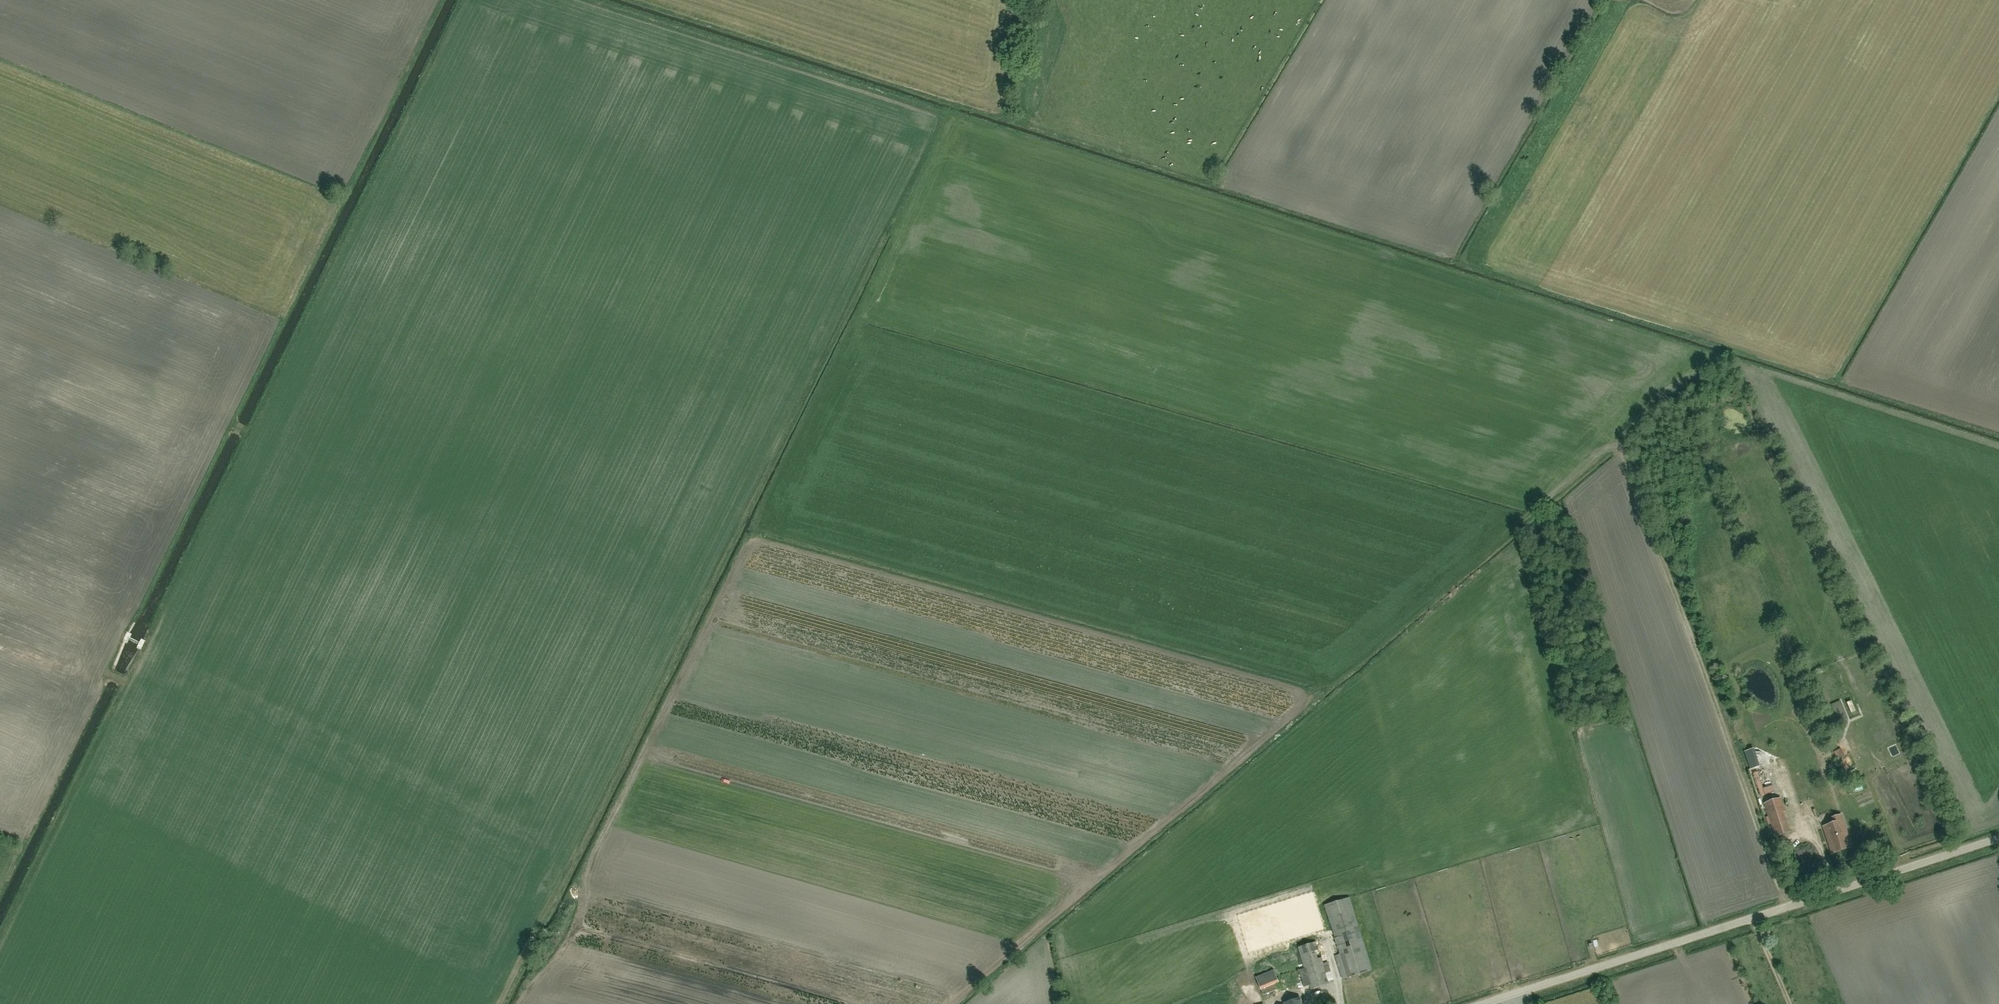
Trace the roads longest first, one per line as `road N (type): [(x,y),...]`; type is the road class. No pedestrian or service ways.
road 1 (unclassified): [(1482,1003),(1998,838)]
road 2 (track): [(950,1003),(1056,913)]

